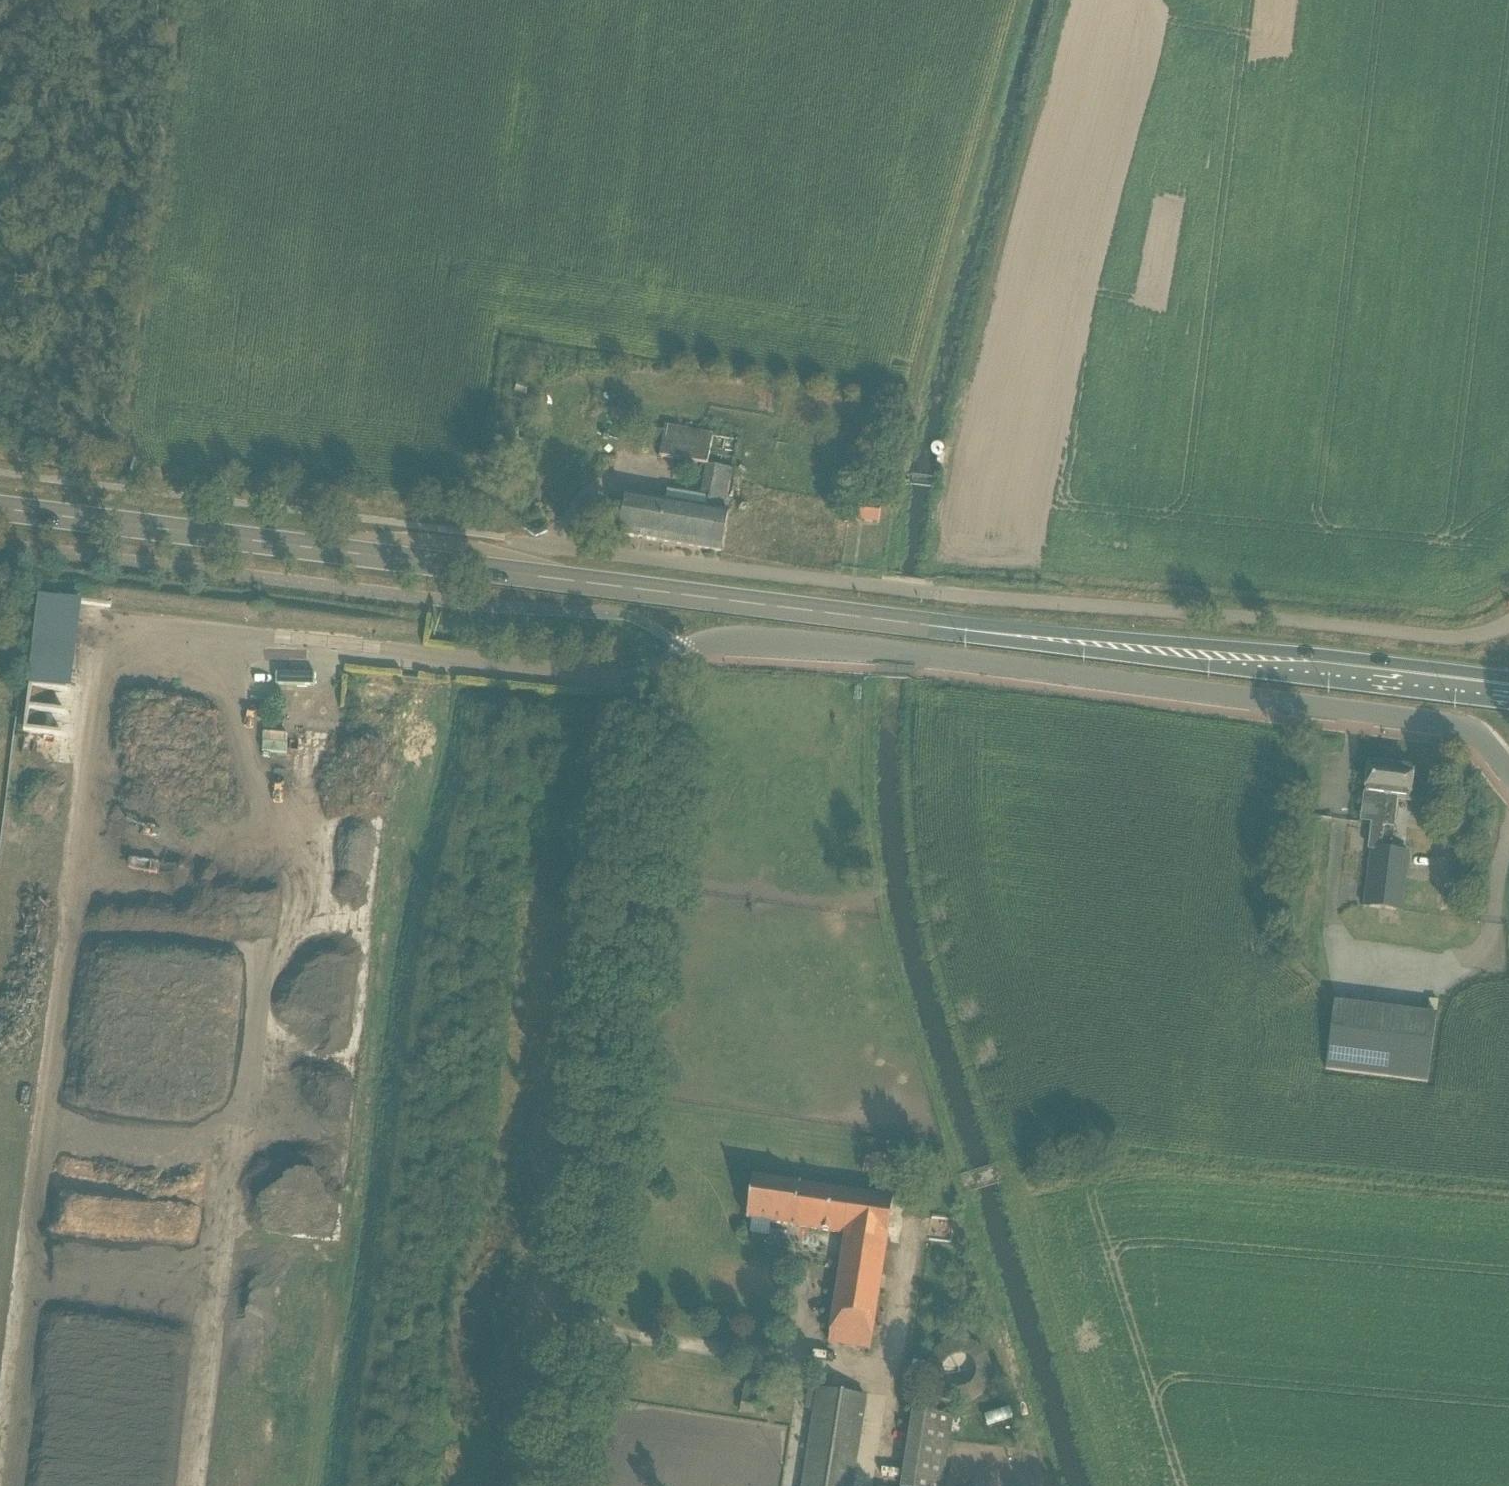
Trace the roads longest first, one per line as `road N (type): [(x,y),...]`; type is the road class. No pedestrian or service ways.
road 1 (unclassified): [(1508,772),(1471,729),(1442,720),(756,636),(688,649),(664,671),(655,706),(568,1485)]
road 2 (primary): [(1508,694),(0,513)]
road 3 (unclassified): [(1508,621),(1442,638),(776,576),(546,544)]
road 4 (track): [(586,1331),(884,1374)]

